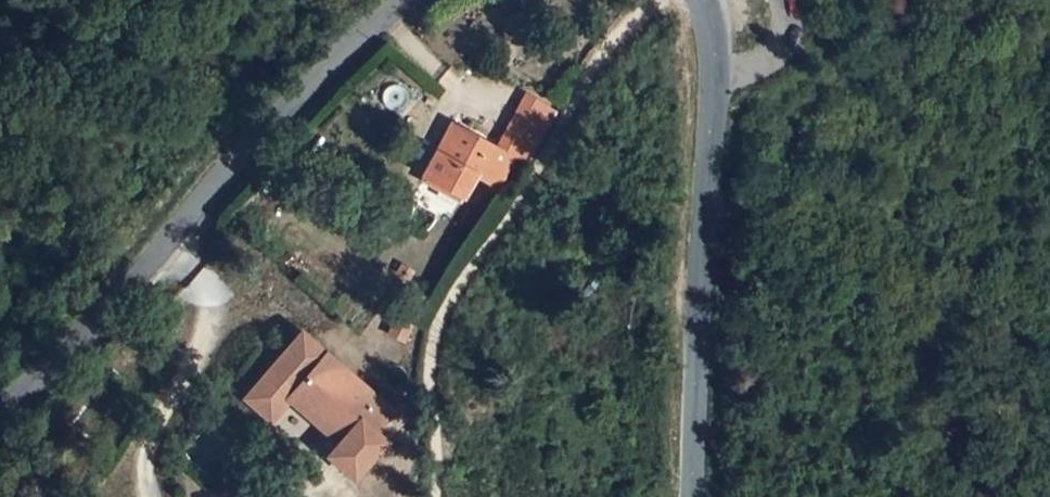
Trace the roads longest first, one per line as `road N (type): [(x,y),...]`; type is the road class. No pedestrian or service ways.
road 1 (tertiary): [(398,0),(232,163),(108,309),(0,408)]
road 2 (track): [(436,496),(429,373),(435,332),(527,192),(591,64),(648,0)]
road 3 (tertiary): [(693,496),(717,74),(700,0)]

